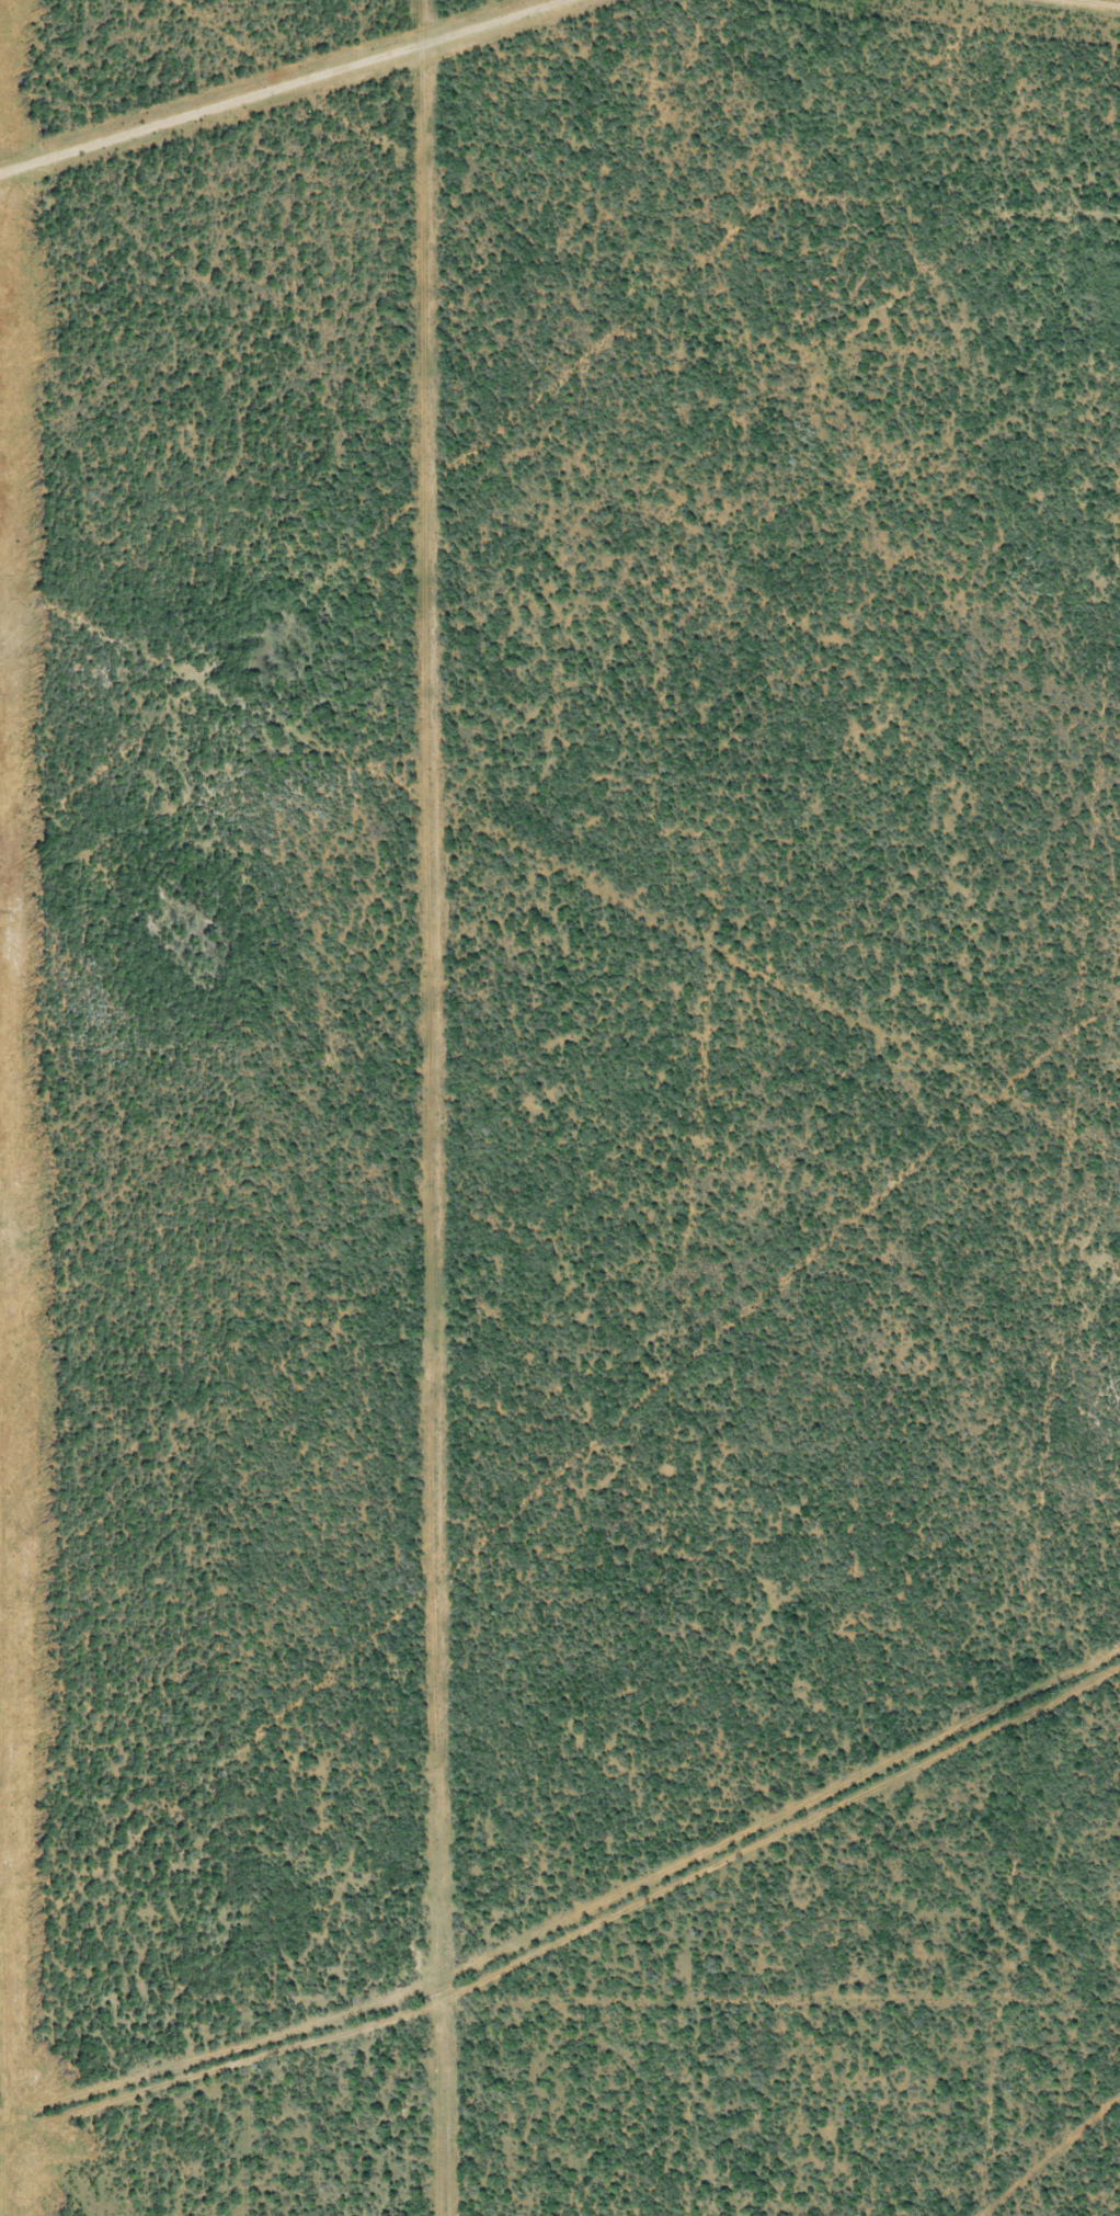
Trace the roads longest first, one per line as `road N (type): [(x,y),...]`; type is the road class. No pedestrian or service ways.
road 1 (residential): [(458,0),(464,2215)]

